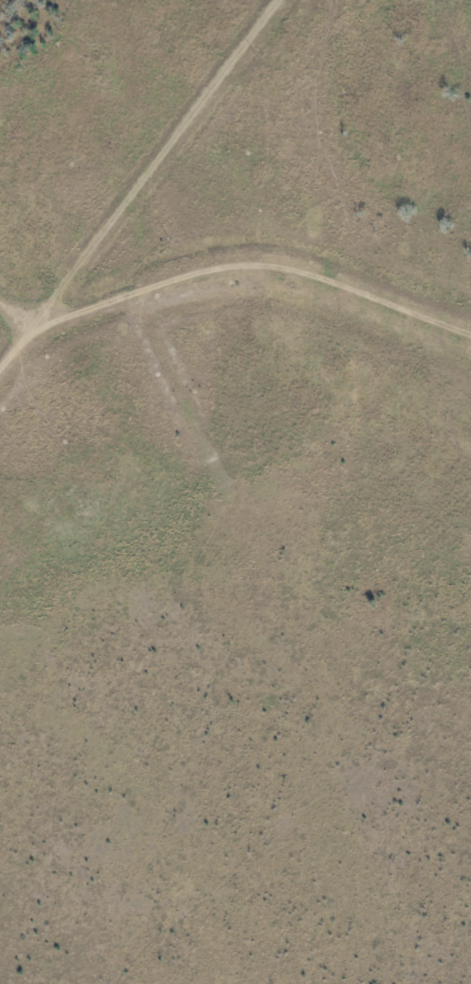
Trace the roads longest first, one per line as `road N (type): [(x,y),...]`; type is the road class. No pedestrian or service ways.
road 1 (track): [(470,331),(310,268),(264,262),(159,285),(23,338)]
road 2 (track): [(0,368),(281,0)]

